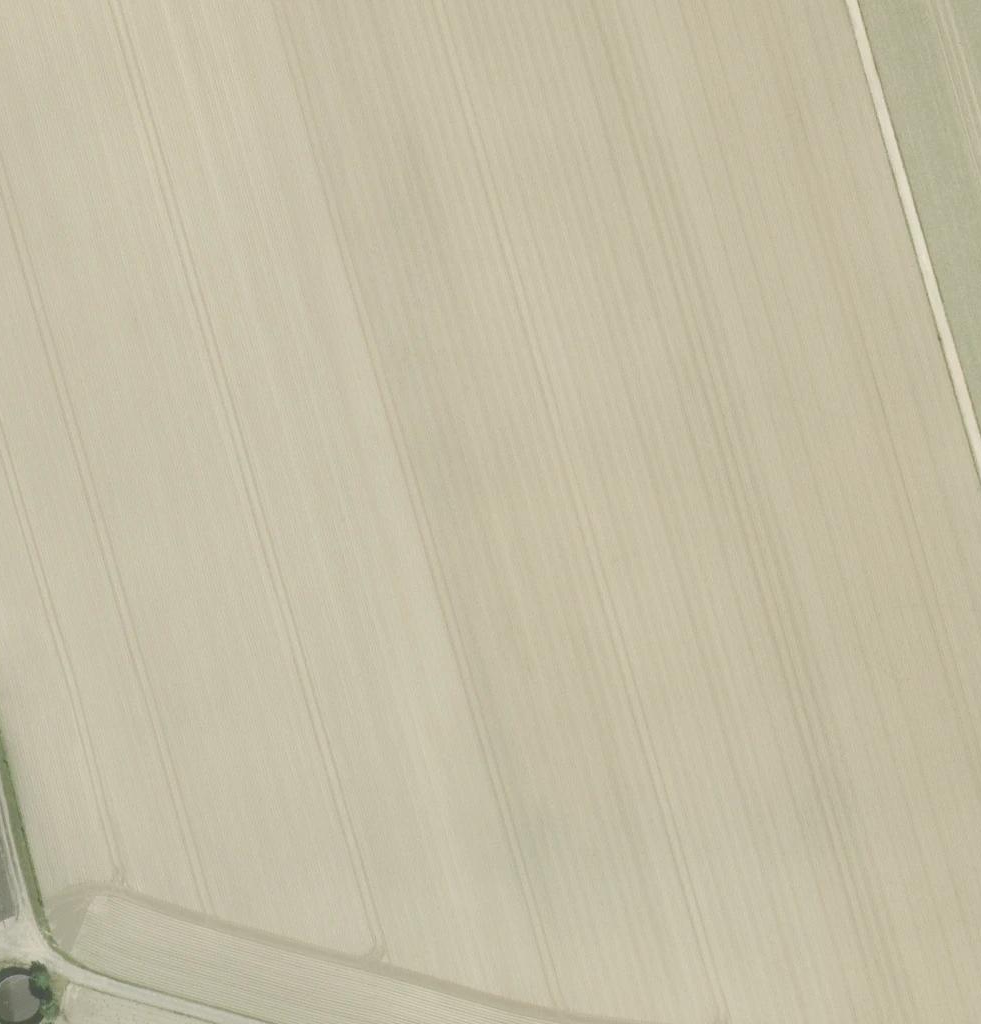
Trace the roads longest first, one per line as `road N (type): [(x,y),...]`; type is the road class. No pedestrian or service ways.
road 1 (track): [(980,467),(847,0)]
road 2 (track): [(0,949),(247,1023)]

